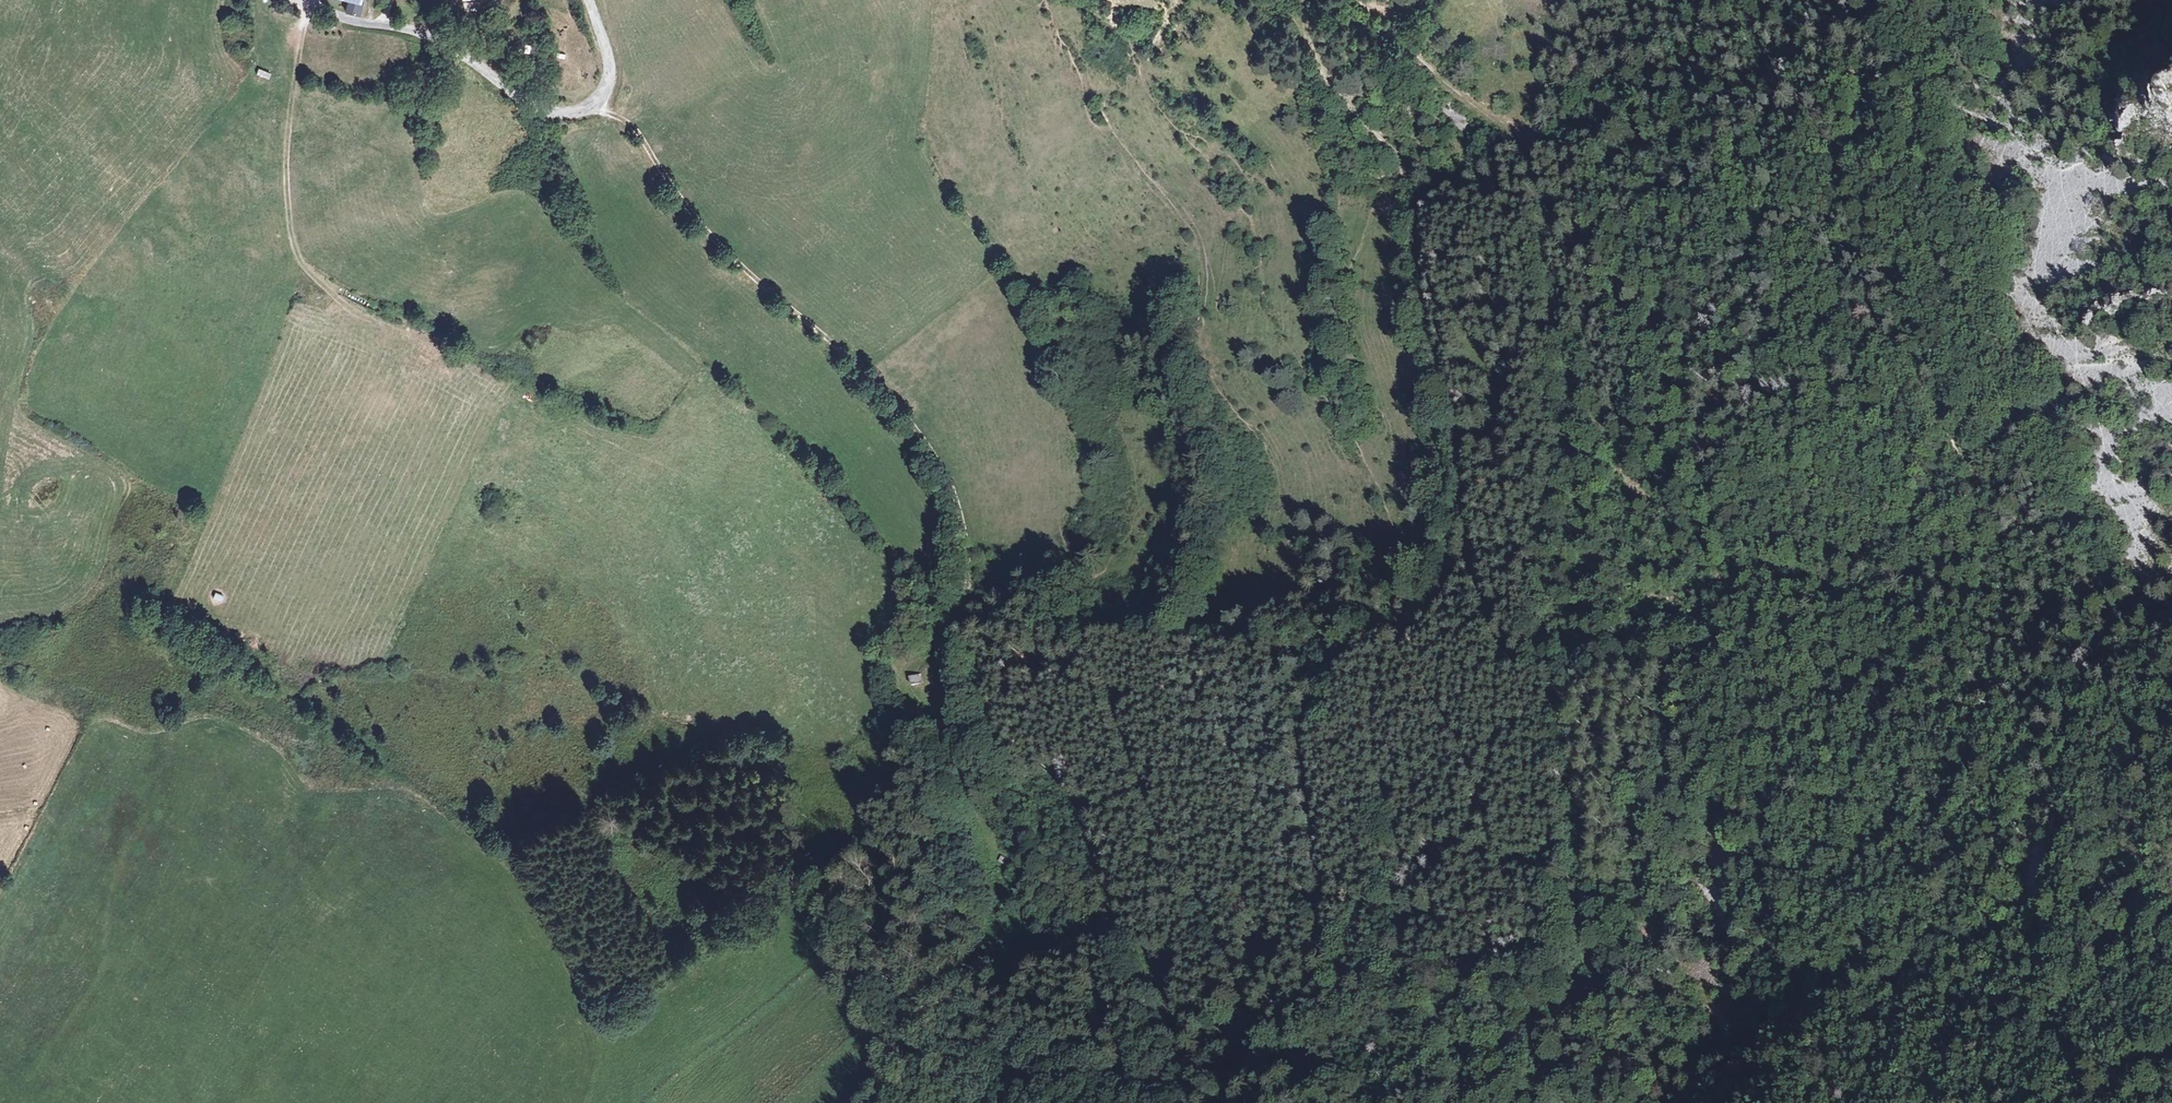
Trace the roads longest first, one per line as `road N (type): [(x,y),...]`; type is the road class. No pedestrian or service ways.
road 1 (track): [(594,103),(633,126),(731,254),(908,409),(950,488),(972,580),(949,662),(969,766)]
road 2 (unclassified): [(295,0),(339,23),(435,39),(546,114),(594,103),(607,89),(609,58),(591,0)]

